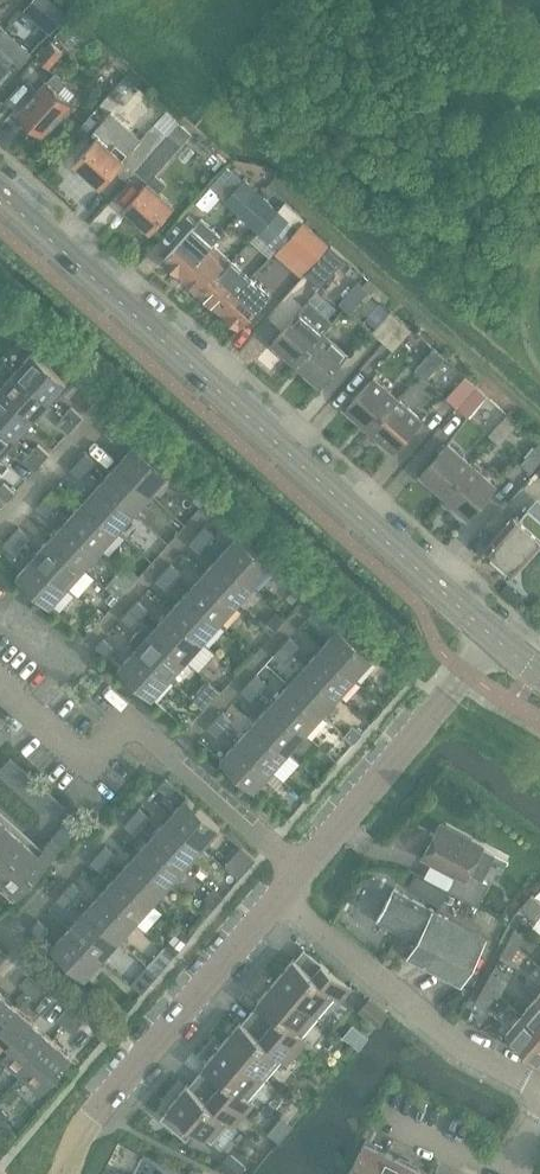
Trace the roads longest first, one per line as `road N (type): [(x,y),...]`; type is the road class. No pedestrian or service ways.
road 1 (tertiary): [(489,637),(0,191)]
road 2 (residential): [(297,867),(130,720),(88,767),(0,689)]
road 3 (residential): [(60,1173),(93,1112),(271,898)]
road 4 (residential): [(539,1094),(457,1053),(271,898)]
road 5 (residential): [(297,867),(458,677)]
road 6 (residential): [(0,533),(114,406)]
road 7 (residential): [(85,850),(0,941)]
road 8 (residential): [(496,1173),(382,1123)]

